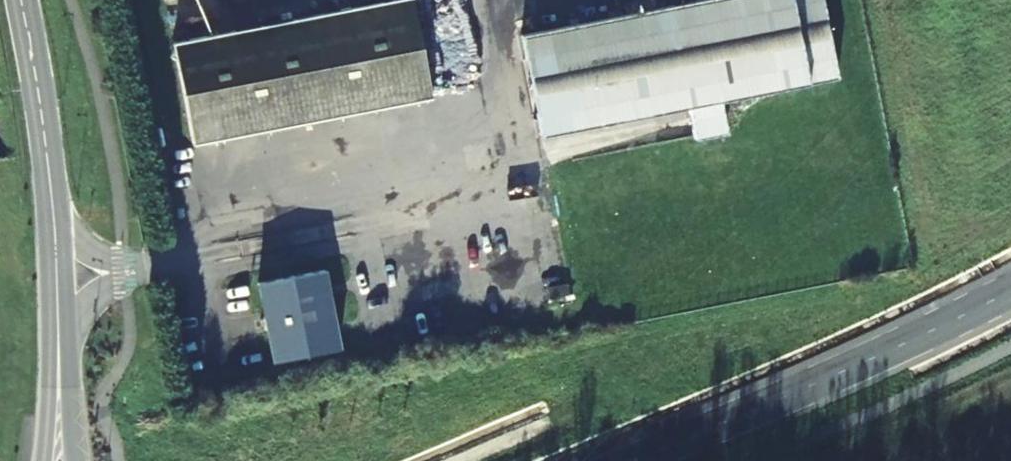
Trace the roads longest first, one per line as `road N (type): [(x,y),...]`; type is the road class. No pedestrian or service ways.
road 1 (secondary): [(632,460),(1010,292)]
road 2 (unclassified): [(57,345),(48,163),(22,0)]

